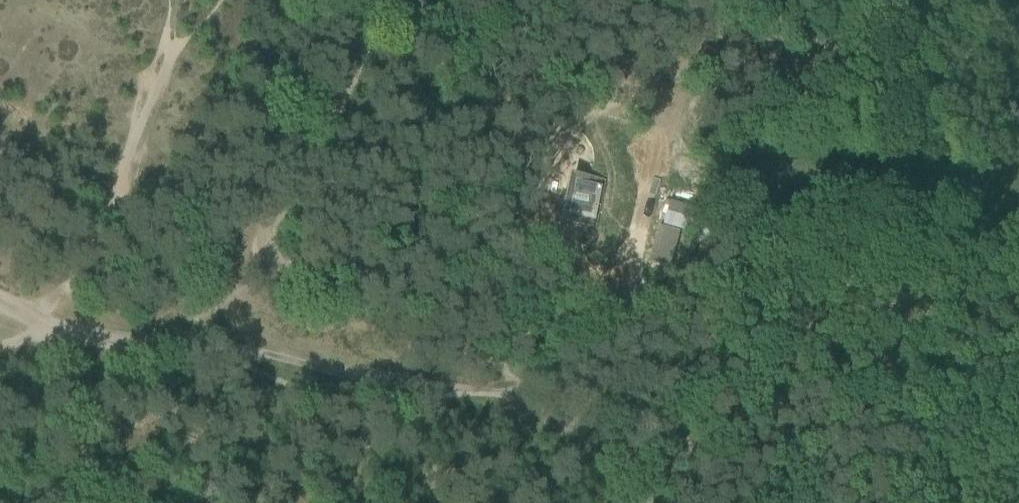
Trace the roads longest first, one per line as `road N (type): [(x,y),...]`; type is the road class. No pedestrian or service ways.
road 1 (track): [(695,432),(526,370),(419,373),(82,323),(40,332),(0,311)]
road 2 (track): [(526,370),(328,298),(261,253)]
road 3 (track): [(261,253),(403,0)]
road 4 (track): [(881,502),(822,470),(695,432)]
road 5 (track): [(261,253),(217,314),(144,350)]

